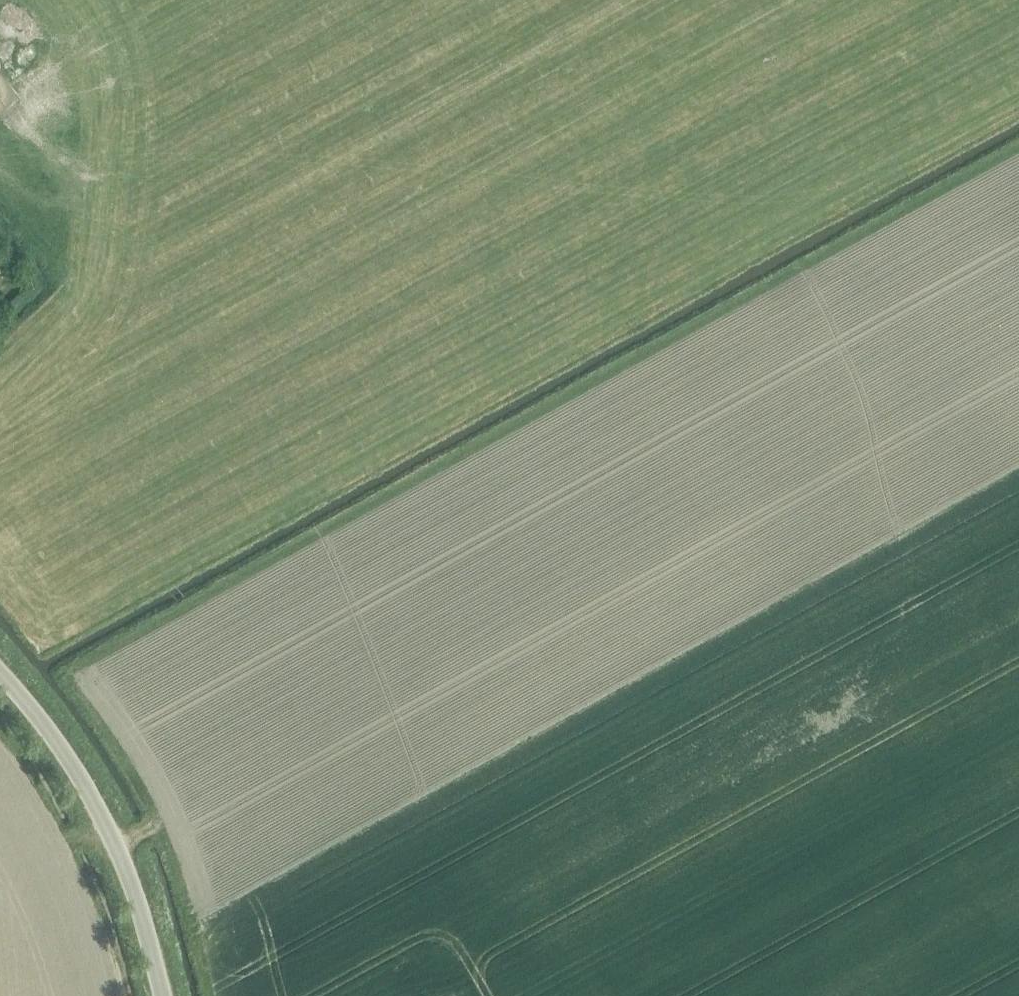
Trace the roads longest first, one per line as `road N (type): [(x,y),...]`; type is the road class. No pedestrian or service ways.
road 1 (unclassified): [(169,995),(153,923),(105,820),(0,679)]

